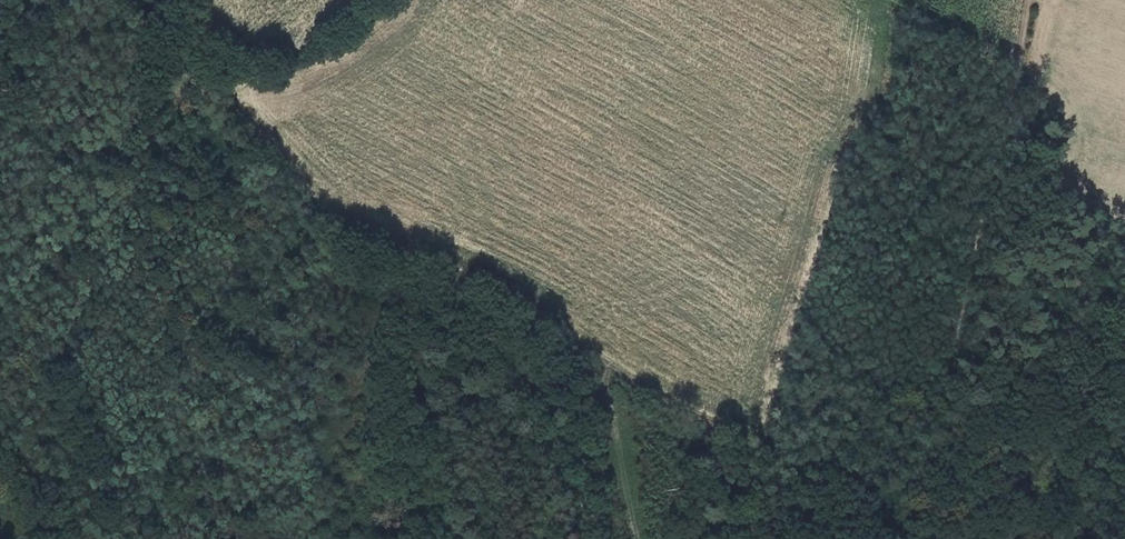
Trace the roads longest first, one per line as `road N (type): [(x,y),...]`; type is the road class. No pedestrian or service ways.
road 1 (track): [(955,431),(889,484),(612,358),(382,242),(308,191),(215,96),(168,69)]
road 2 (track): [(1124,317),(1096,319),(1037,353),(955,431),(974,262),(1032,0)]
road 3 (track): [(159,0),(168,69),(128,133),(64,365),(123,538)]

